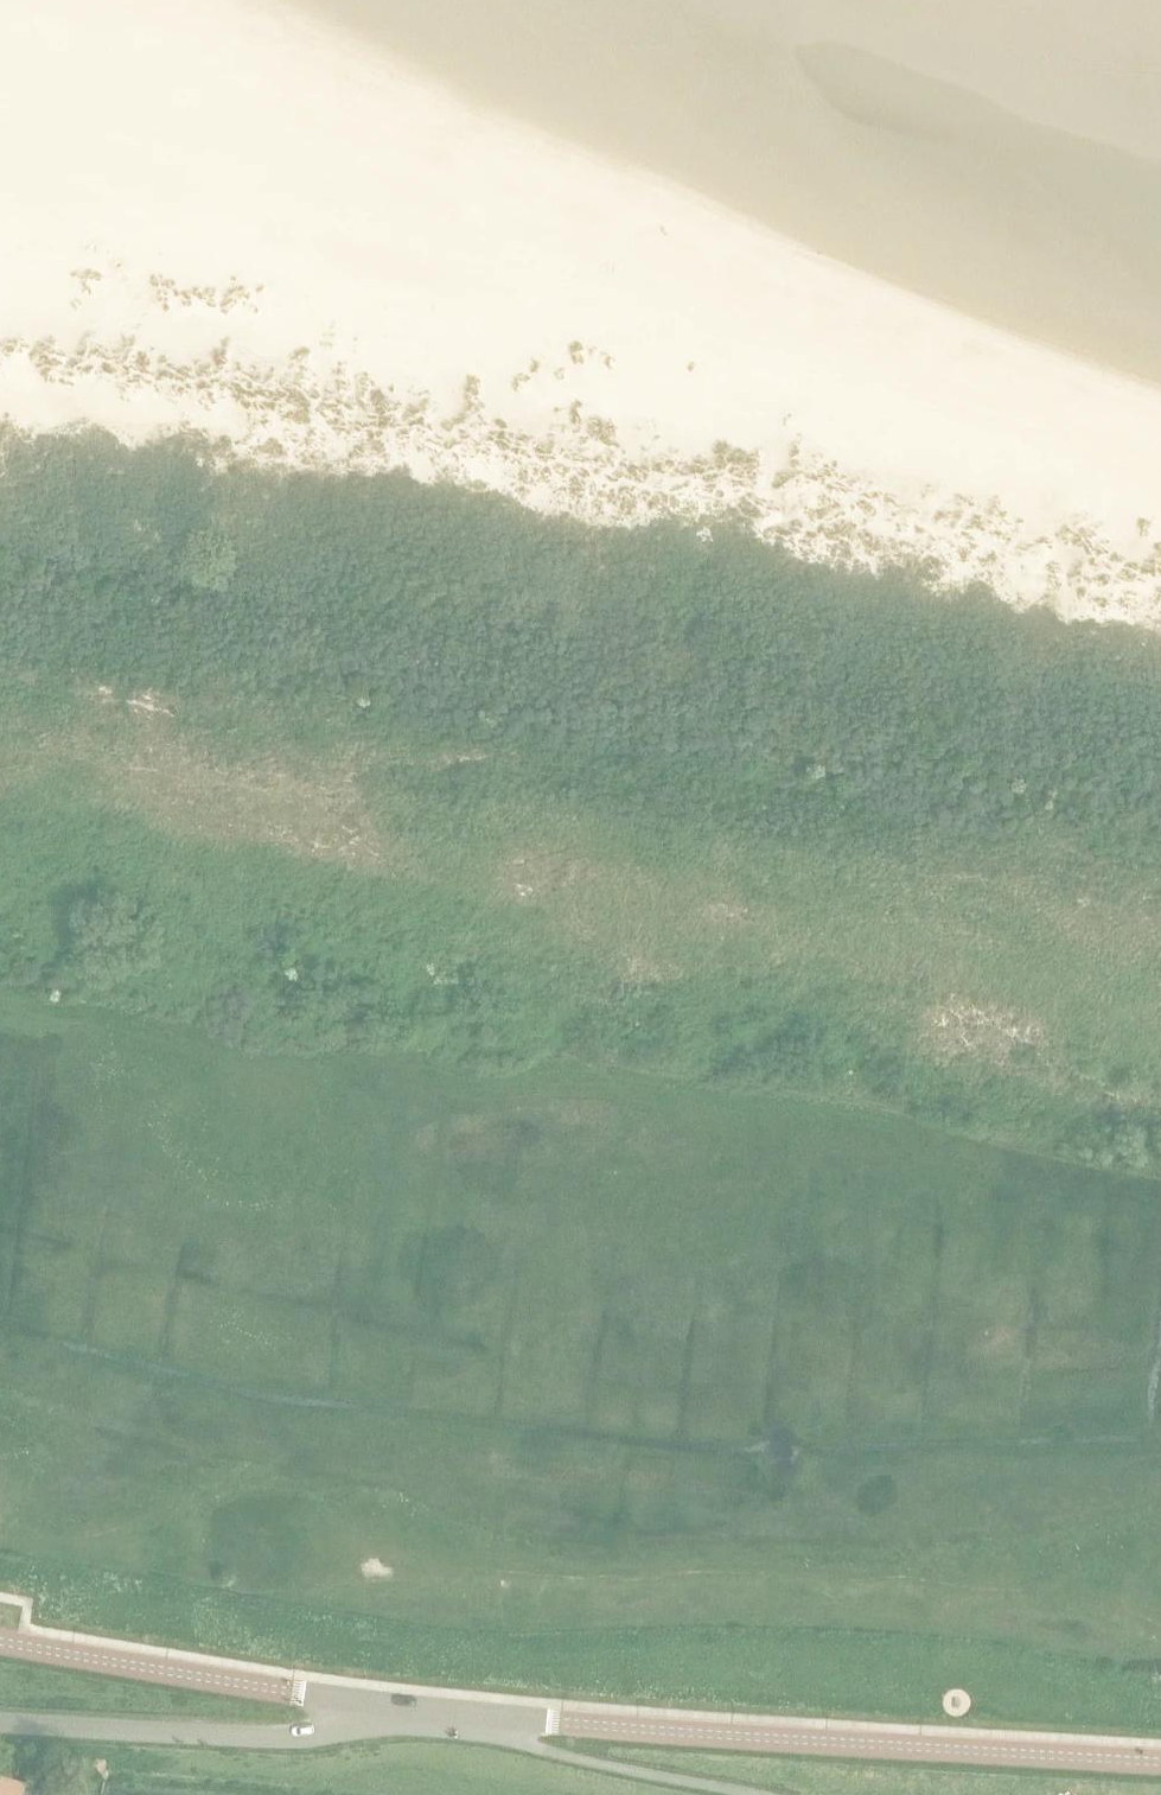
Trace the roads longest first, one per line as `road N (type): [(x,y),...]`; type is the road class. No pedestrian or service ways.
road 1 (tertiary): [(1160,1760),(553,1720),(356,1700)]
road 2 (unclassified): [(0,1724),(285,1738),(314,1735),(356,1700)]
road 3 (tertiary): [(356,1700),(0,1641)]

